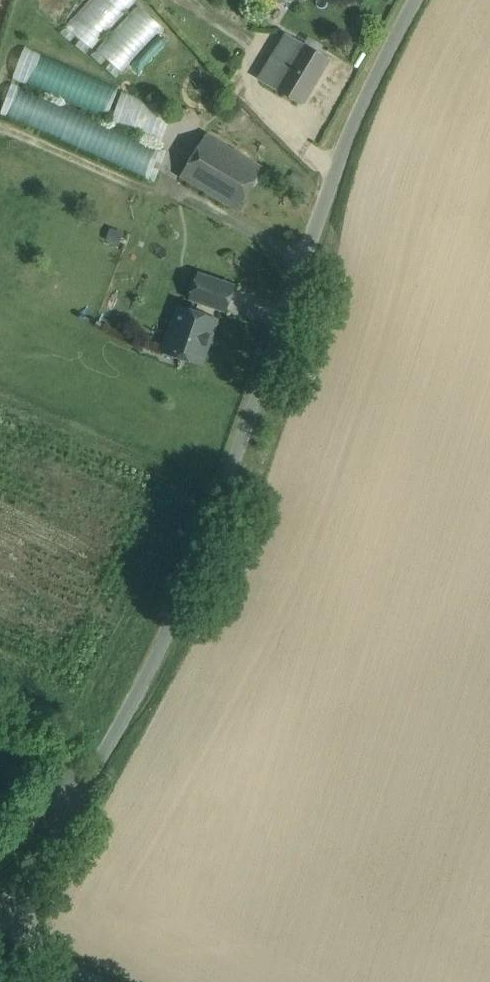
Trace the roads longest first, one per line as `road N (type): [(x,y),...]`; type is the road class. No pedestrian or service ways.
road 1 (unclassified): [(422,0),(352,136),(196,580),(13,928)]

